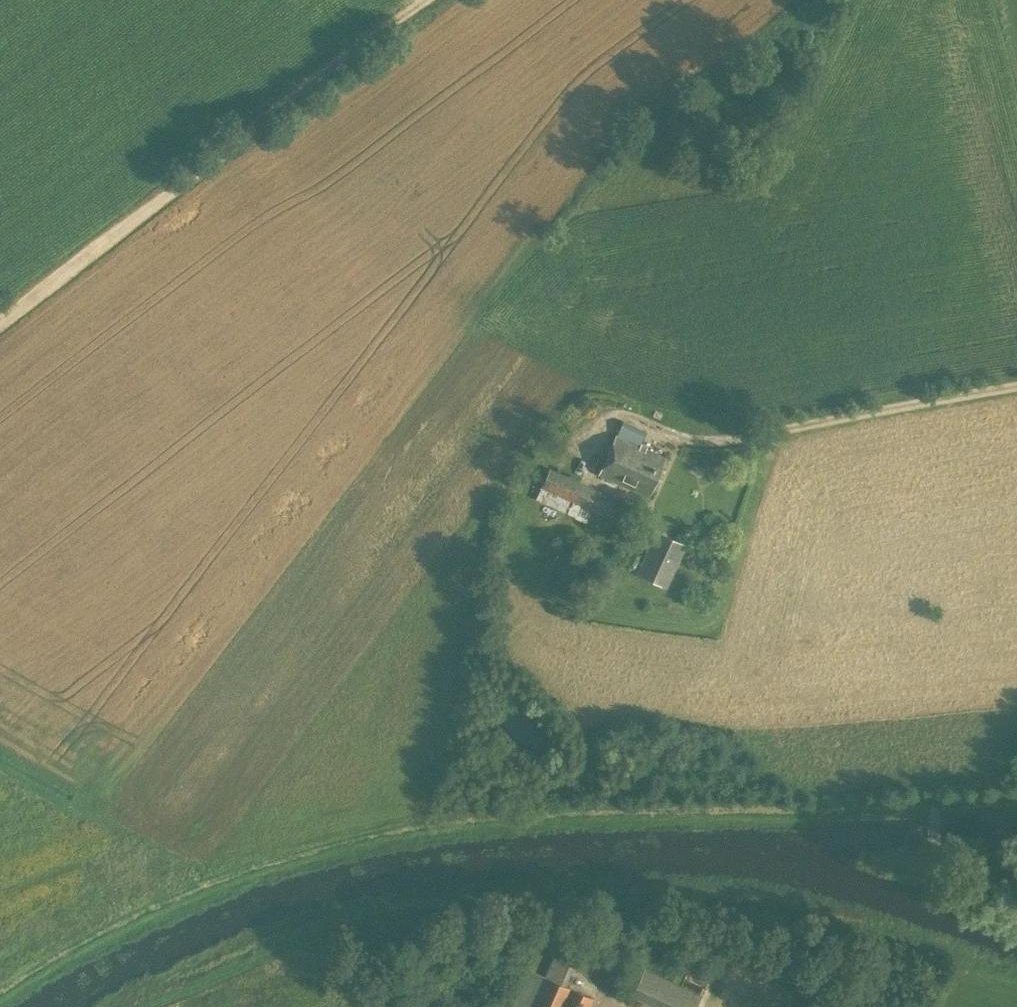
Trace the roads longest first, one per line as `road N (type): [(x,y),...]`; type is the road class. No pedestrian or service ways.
road 1 (track): [(436,0),(0,321)]
road 2 (track): [(1016,382),(769,425)]

